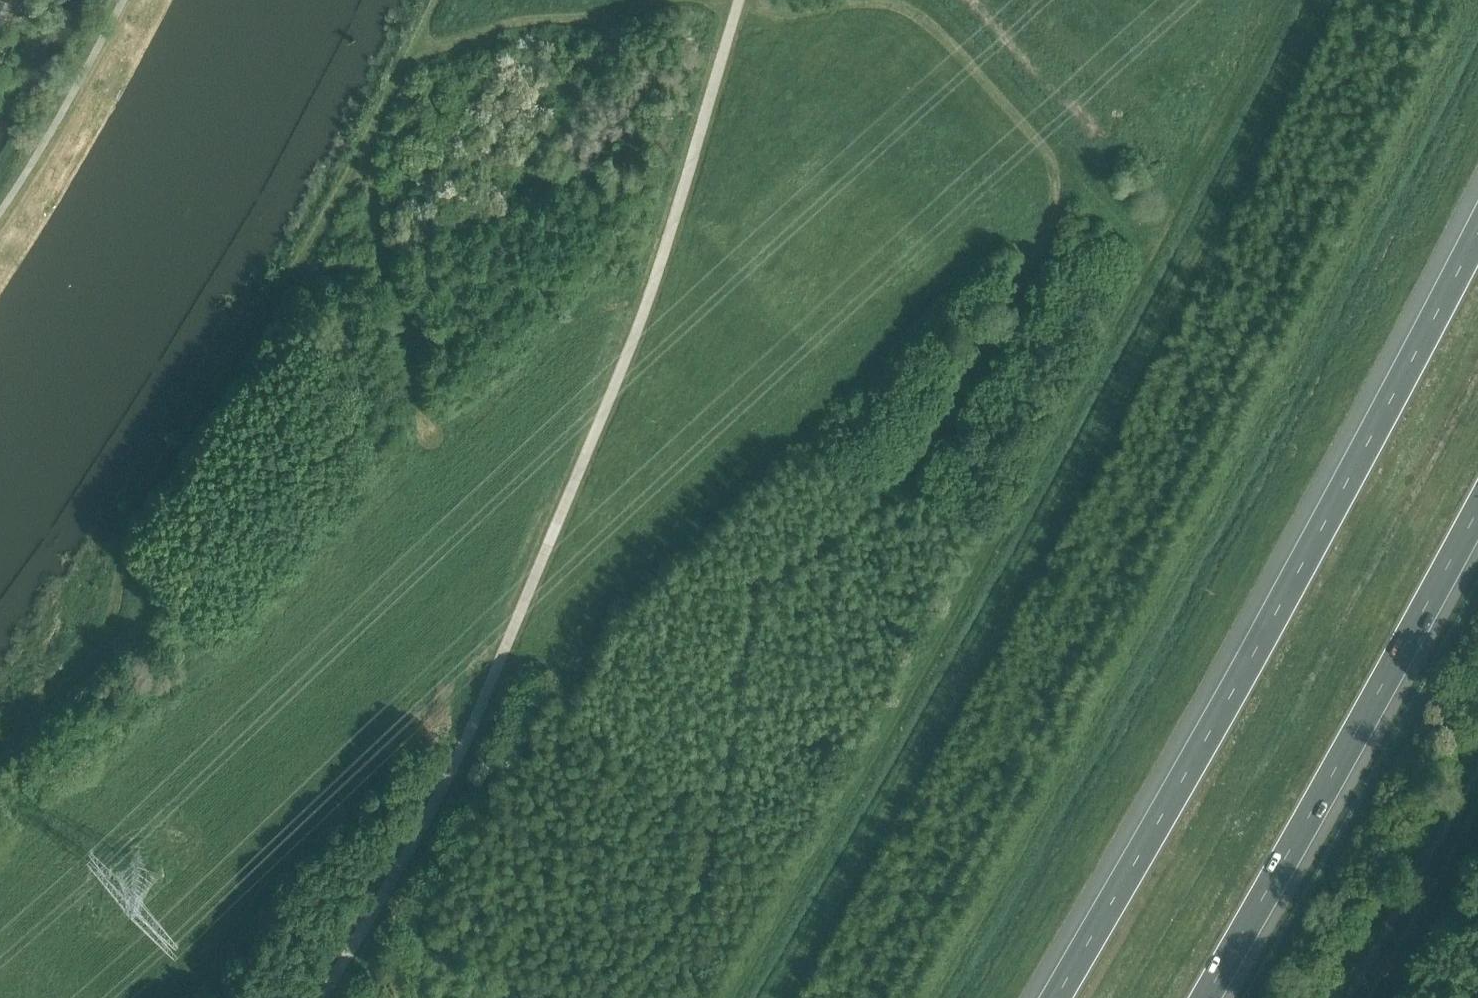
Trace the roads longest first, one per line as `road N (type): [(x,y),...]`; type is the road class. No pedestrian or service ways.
road 1 (motorway): [(1477,235),(1329,516),(1055,997)]
road 2 (motorway): [(1203,997),(1477,508)]

